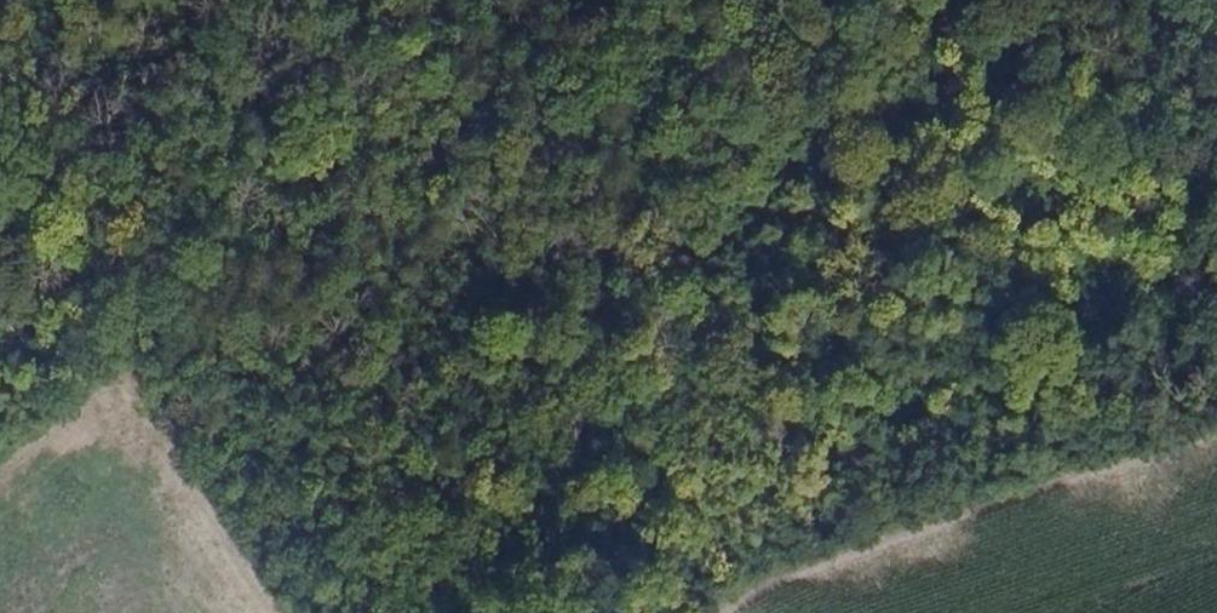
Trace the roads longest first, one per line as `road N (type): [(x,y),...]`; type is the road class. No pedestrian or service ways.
road 1 (track): [(734,612),(906,531),(1216,442)]

